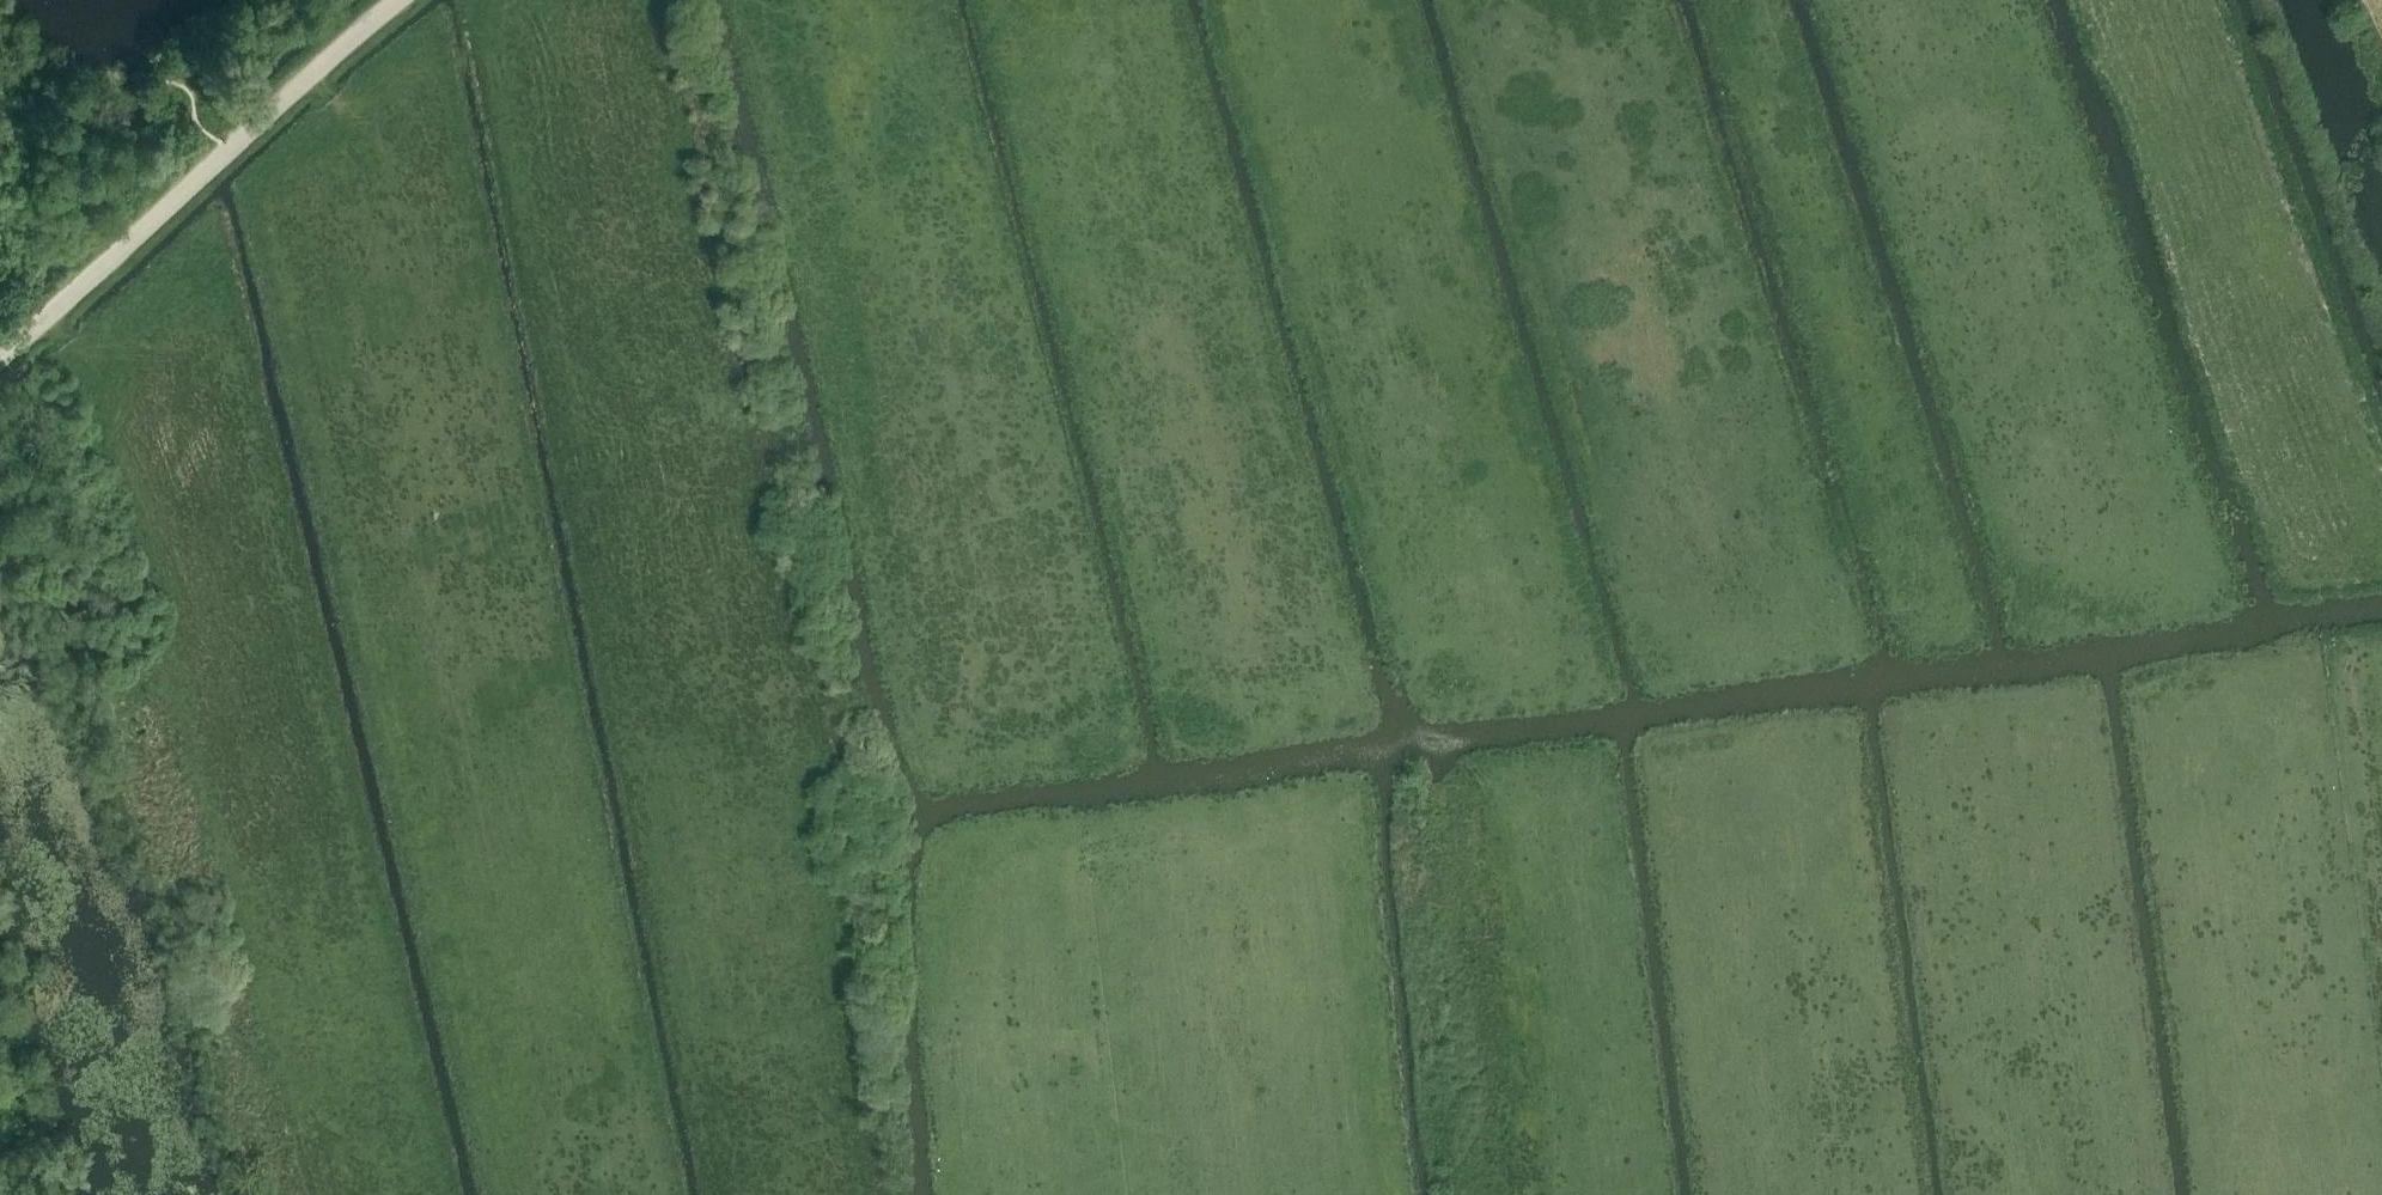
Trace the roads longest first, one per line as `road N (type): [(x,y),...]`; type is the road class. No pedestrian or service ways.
road 1 (track): [(0,356),(392,0)]

